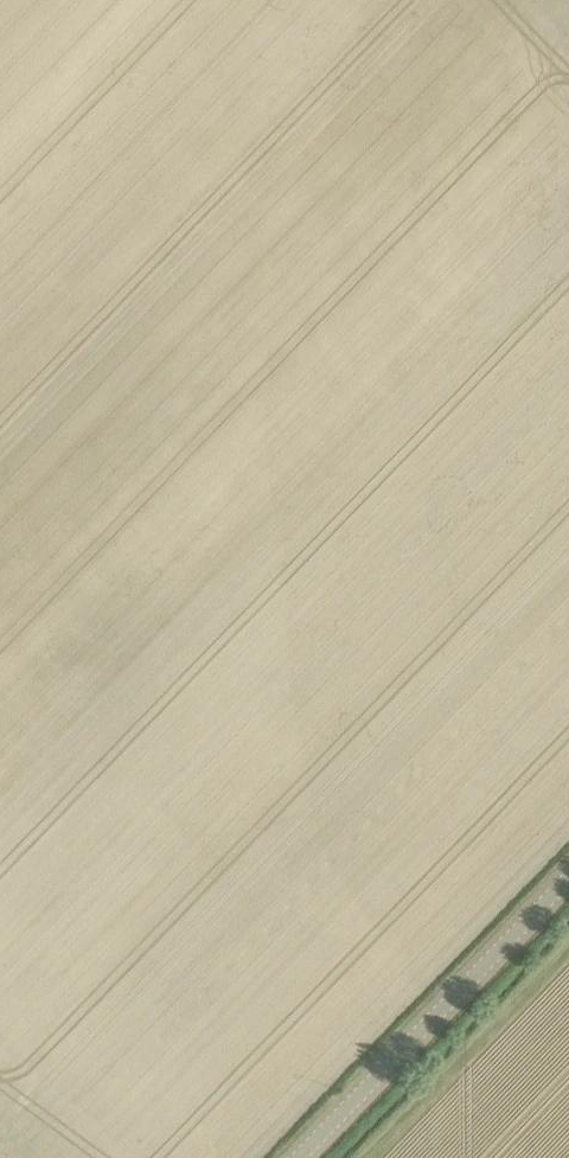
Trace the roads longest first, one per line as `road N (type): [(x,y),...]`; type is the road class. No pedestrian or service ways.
road 1 (unclassified): [(304,1157),(568,884)]

